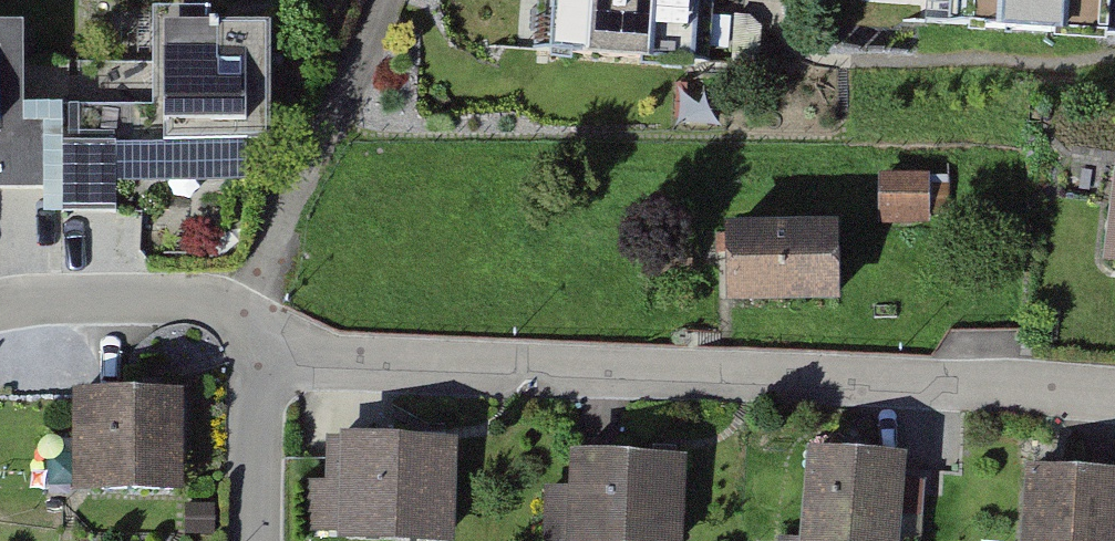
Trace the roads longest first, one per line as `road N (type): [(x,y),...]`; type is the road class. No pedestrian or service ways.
road 1 (residential): [(258,356),(986,384),(1114,396)]
road 2 (residential): [(0,304),(214,299),(243,313),(258,356)]
road 3 (residential): [(258,356),(257,540)]

